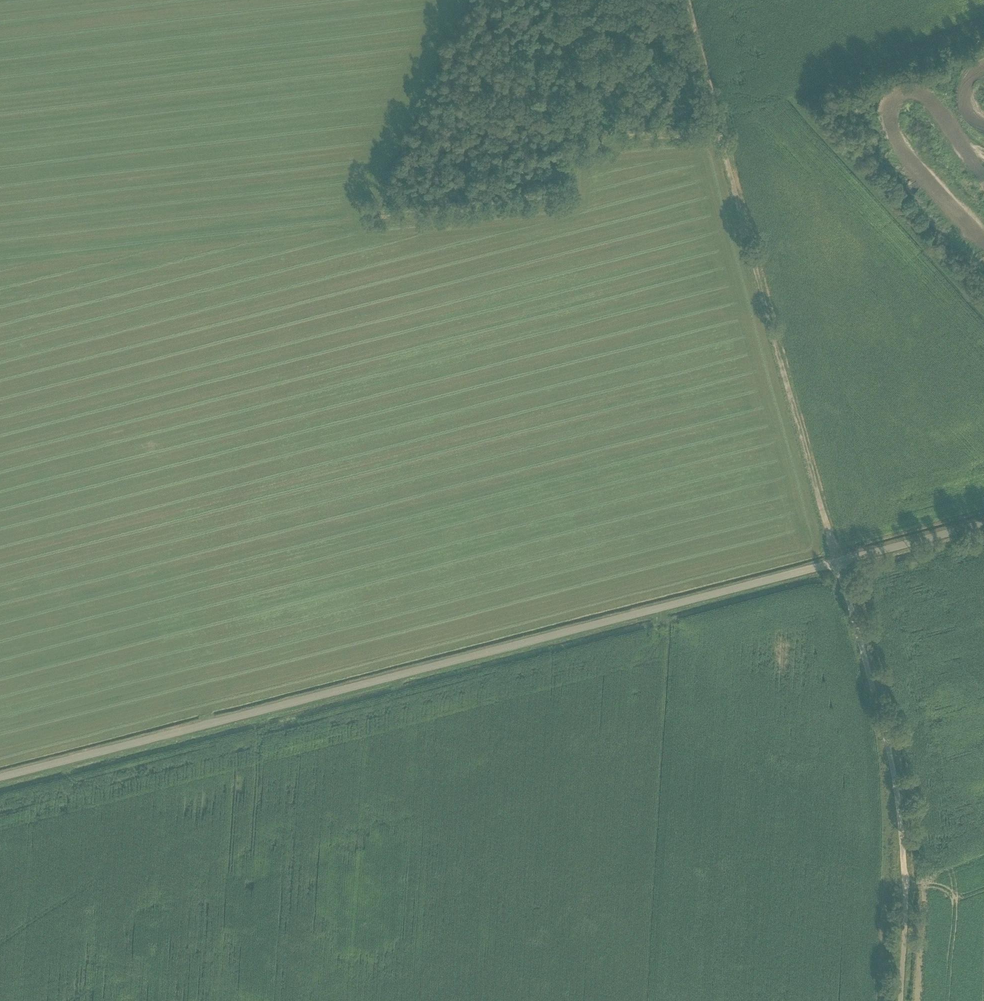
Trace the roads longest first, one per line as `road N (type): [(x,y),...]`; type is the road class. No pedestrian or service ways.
road 1 (unclassified): [(0,777),(838,562)]
road 2 (track): [(686,0),(838,562)]
road 3 (unclassified): [(901,1000),(905,890),(896,790),(838,562)]
road 4 (unclassified): [(838,562),(983,524)]

